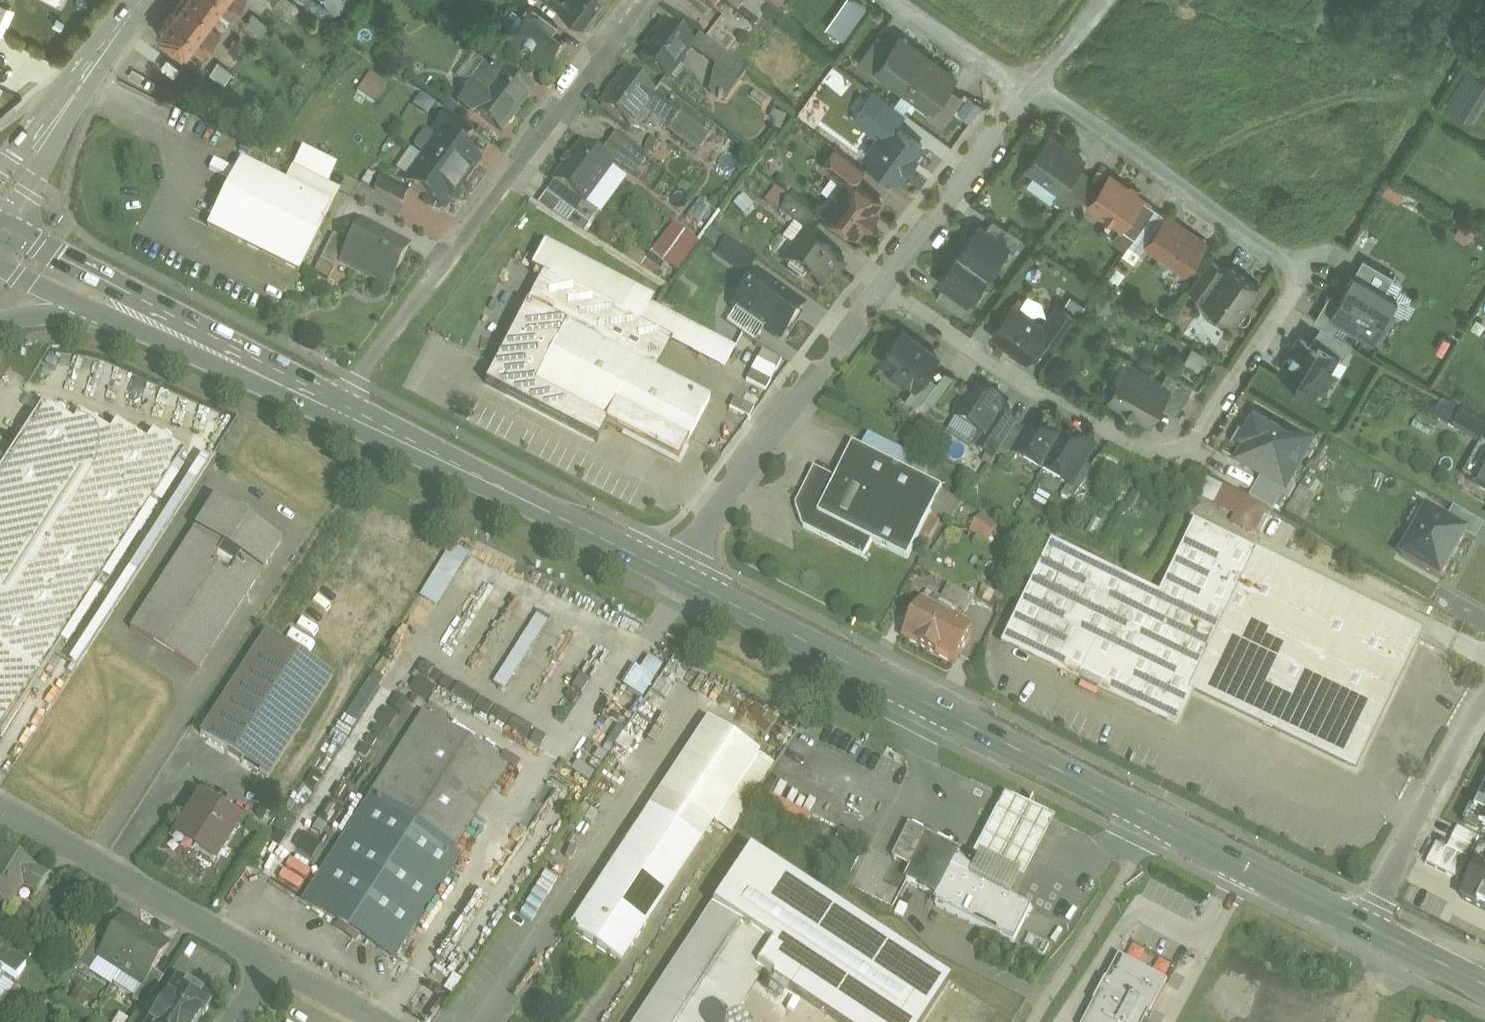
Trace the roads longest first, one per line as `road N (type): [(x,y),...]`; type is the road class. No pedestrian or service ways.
road 1 (residential): [(1024,91),(1062,102),(1277,249),(1294,272),(1287,300),(1197,434),(1163,452),(1140,448),(879,289)]
road 2 (secondary): [(679,578),(1158,820)]
road 3 (residential): [(342,401),(637,0)]
road 4 (secondary): [(342,401),(2,225)]
road 5 (residential): [(679,578),(703,530),(879,289)]
road 6 (residential): [(275,968),(0,808)]
road 7 (tertiary): [(2,225),(150,0)]
road 8 (secondary): [(330,421),(530,513),(572,524)]
road 9 (secondary): [(572,524),(537,498),(342,401)]
road 10 (secondary): [(100,317),(330,421)]
road 11 (residential): [(879,289),(1024,91)]
road 12 (residential): [(1364,925),(1477,713)]
road 13 (residential): [(1032,1021),(1158,820)]
road 14 (secondary): [(1158,820),(1364,925)]
road 15 (tertiary): [(131,0),(0,171)]
road 16 (residential): [(900,0),(1024,91)]
road 17 (secondary): [(1364,925),(1484,984)]
road 18 (secondary): [(572,524),(679,578)]

